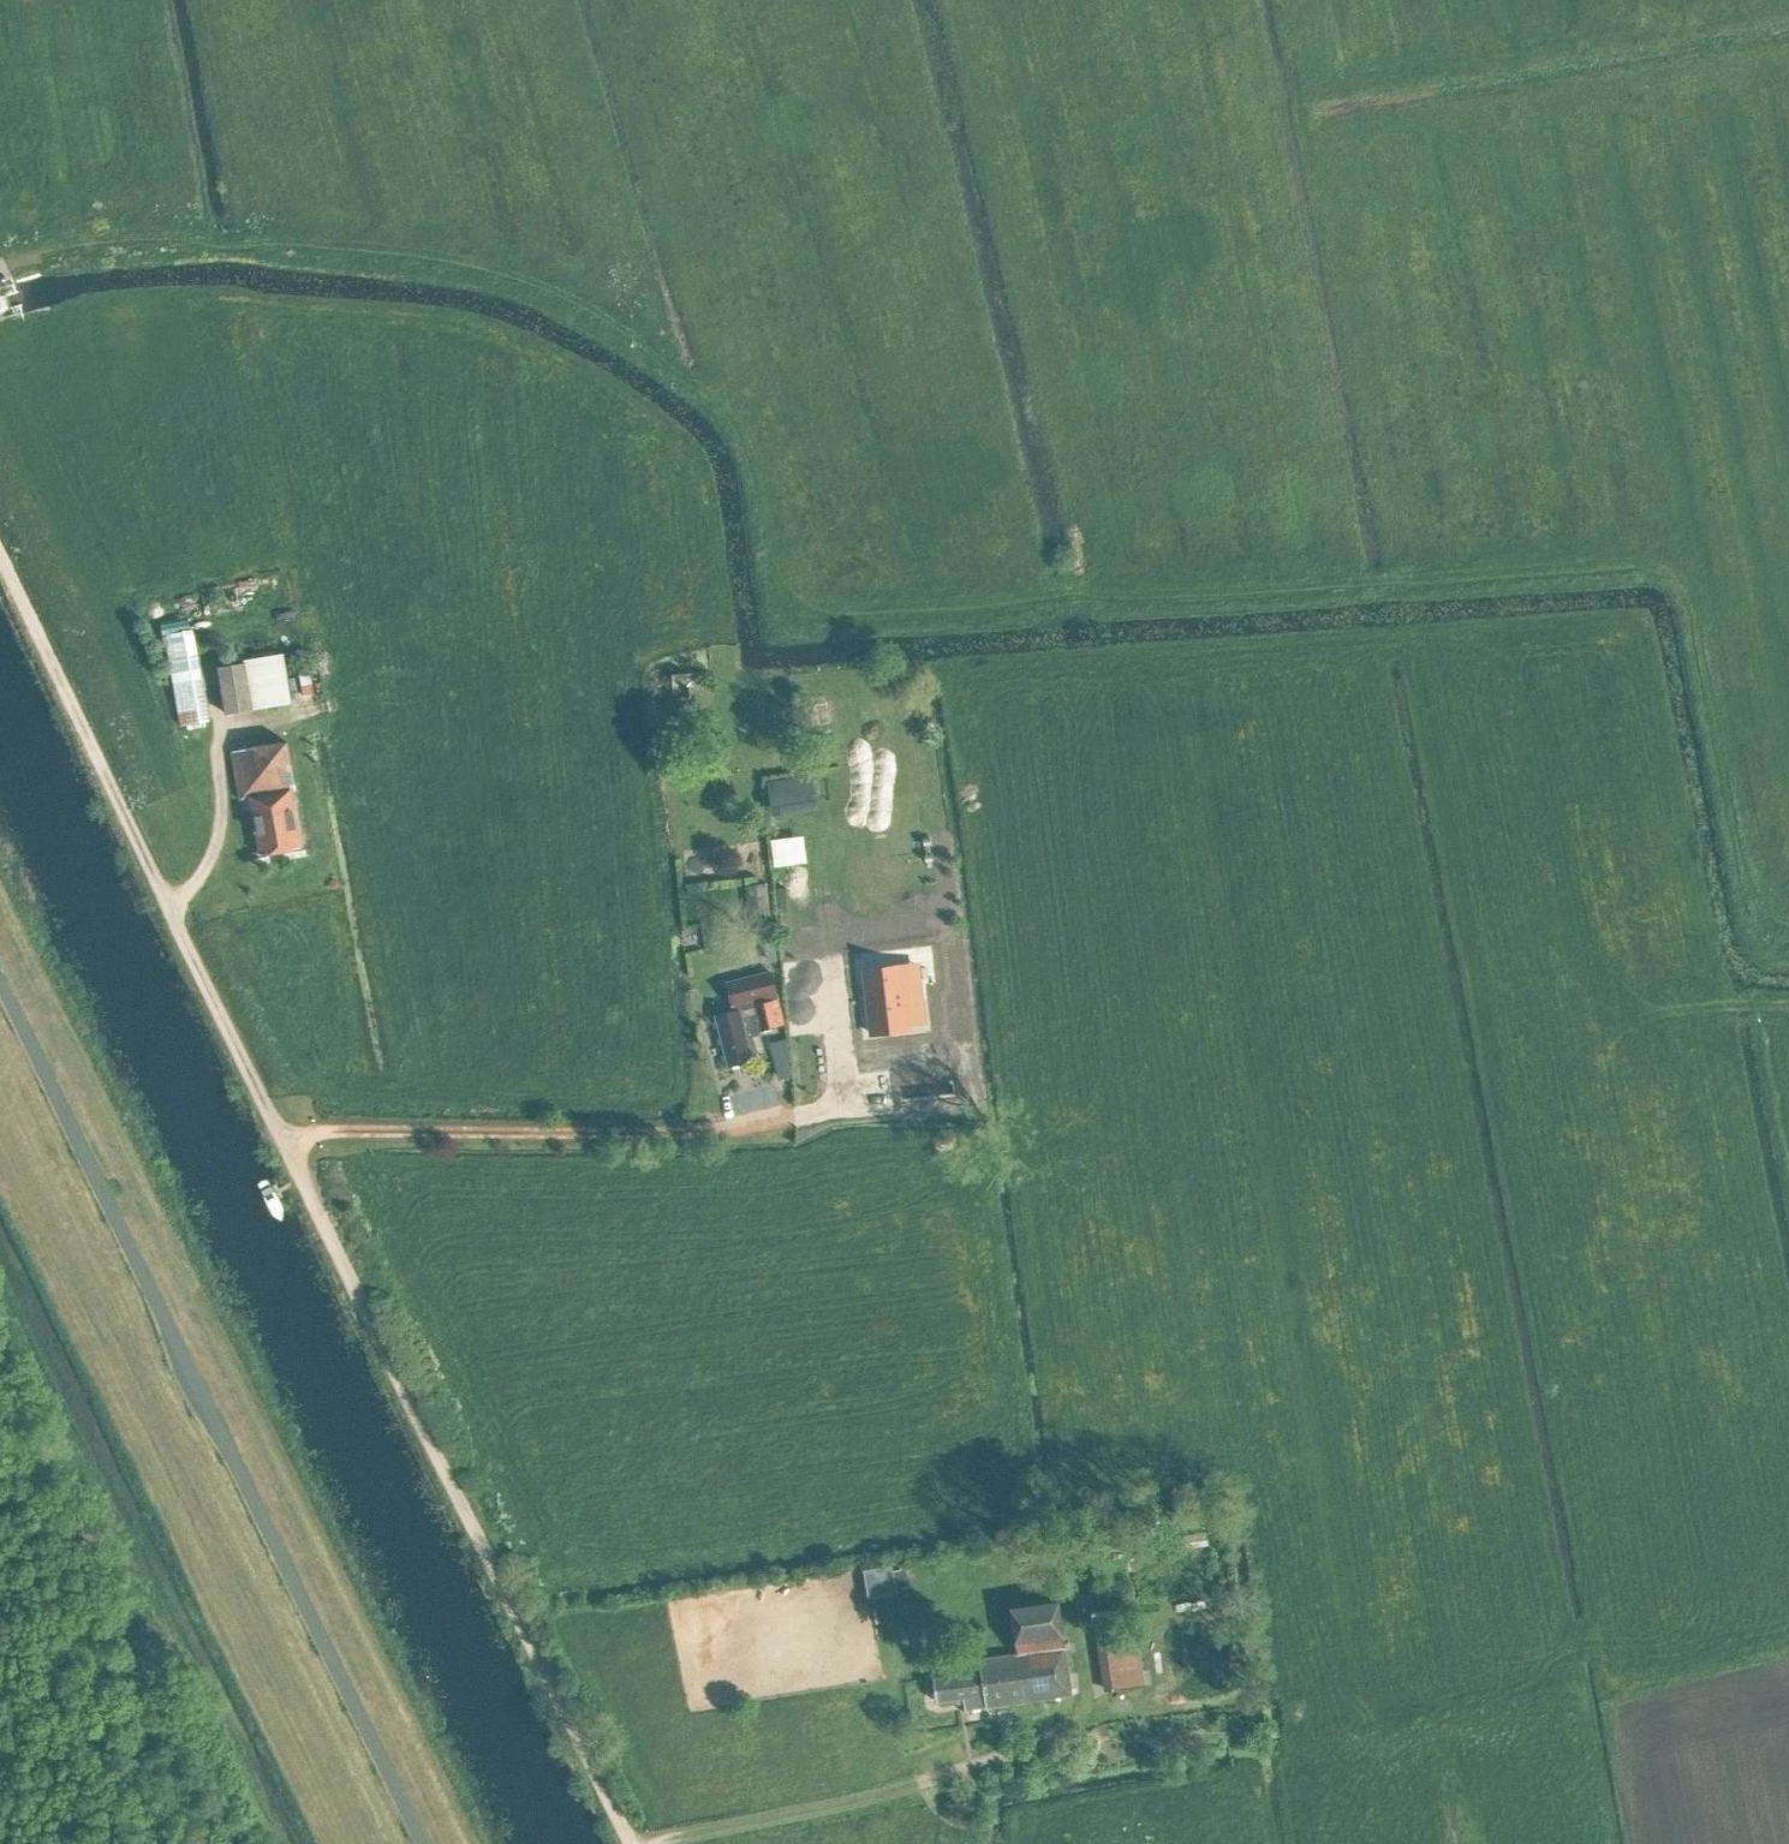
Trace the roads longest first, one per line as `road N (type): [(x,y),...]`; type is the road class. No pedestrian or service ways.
road 1 (track): [(634,1843),(0,551)]
road 2 (unclassified): [(421,1843),(0,995)]
road 3 (track): [(287,1138),(325,1129),(696,1131),(789,1119),(848,1088)]

